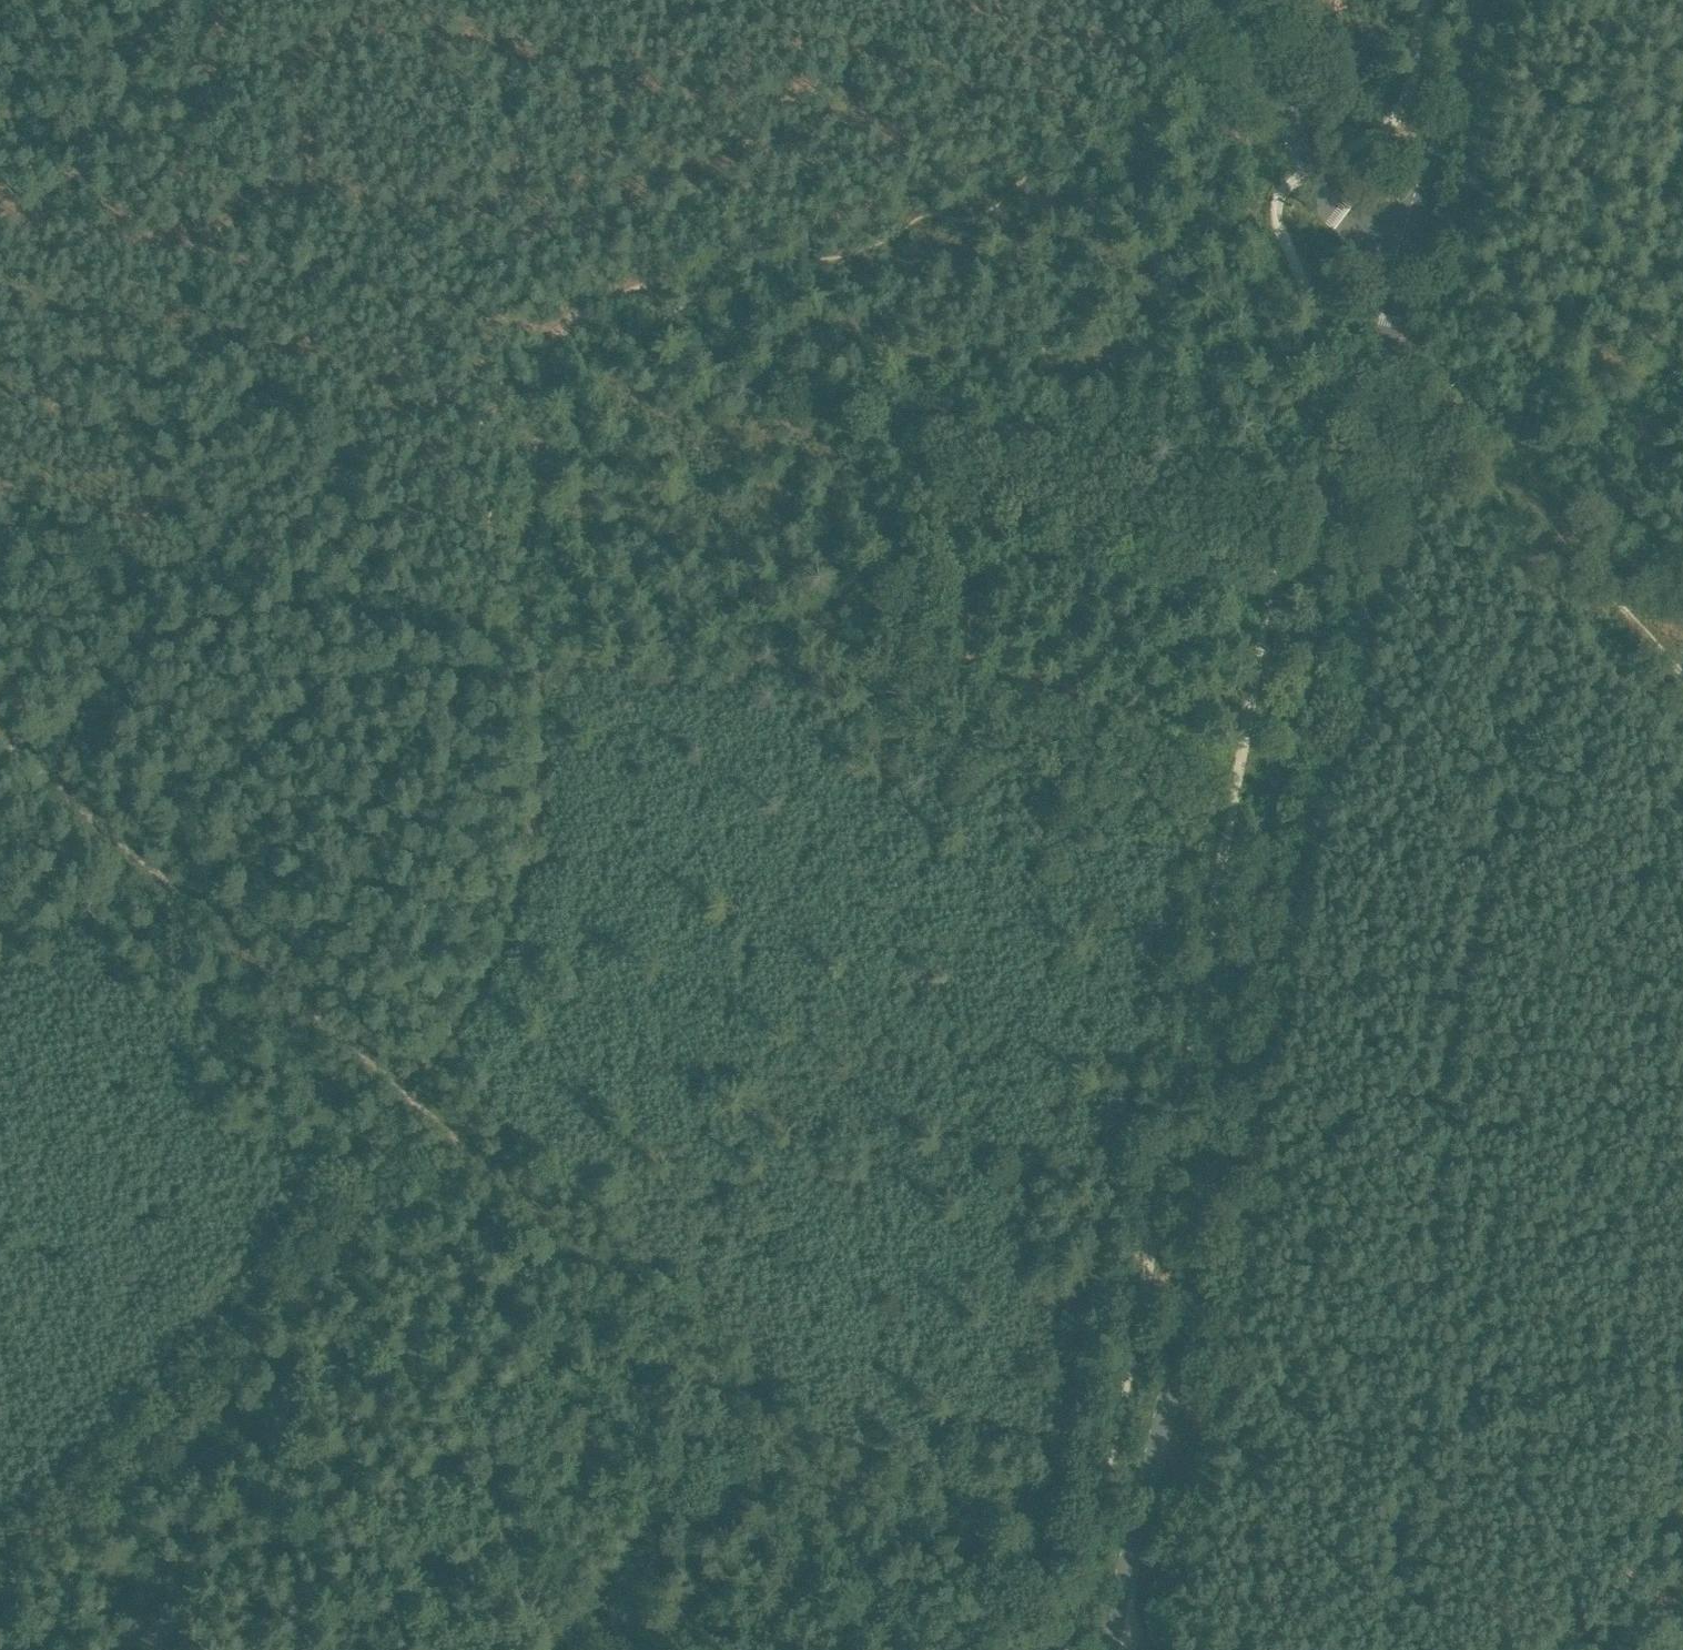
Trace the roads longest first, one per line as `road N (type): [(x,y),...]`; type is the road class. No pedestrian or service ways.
road 1 (tertiary): [(1107,1649),(1160,1439),(1299,690),(1406,257)]
road 2 (track): [(1032,1649),(769,1406),(0,738)]
road 3 (track): [(1387,339),(1406,345),(1682,685)]
road 4 (tertiary): [(1406,257),(1337,212),(1228,0)]
road 5 (tertiary): [(1406,257),(1485,0)]

